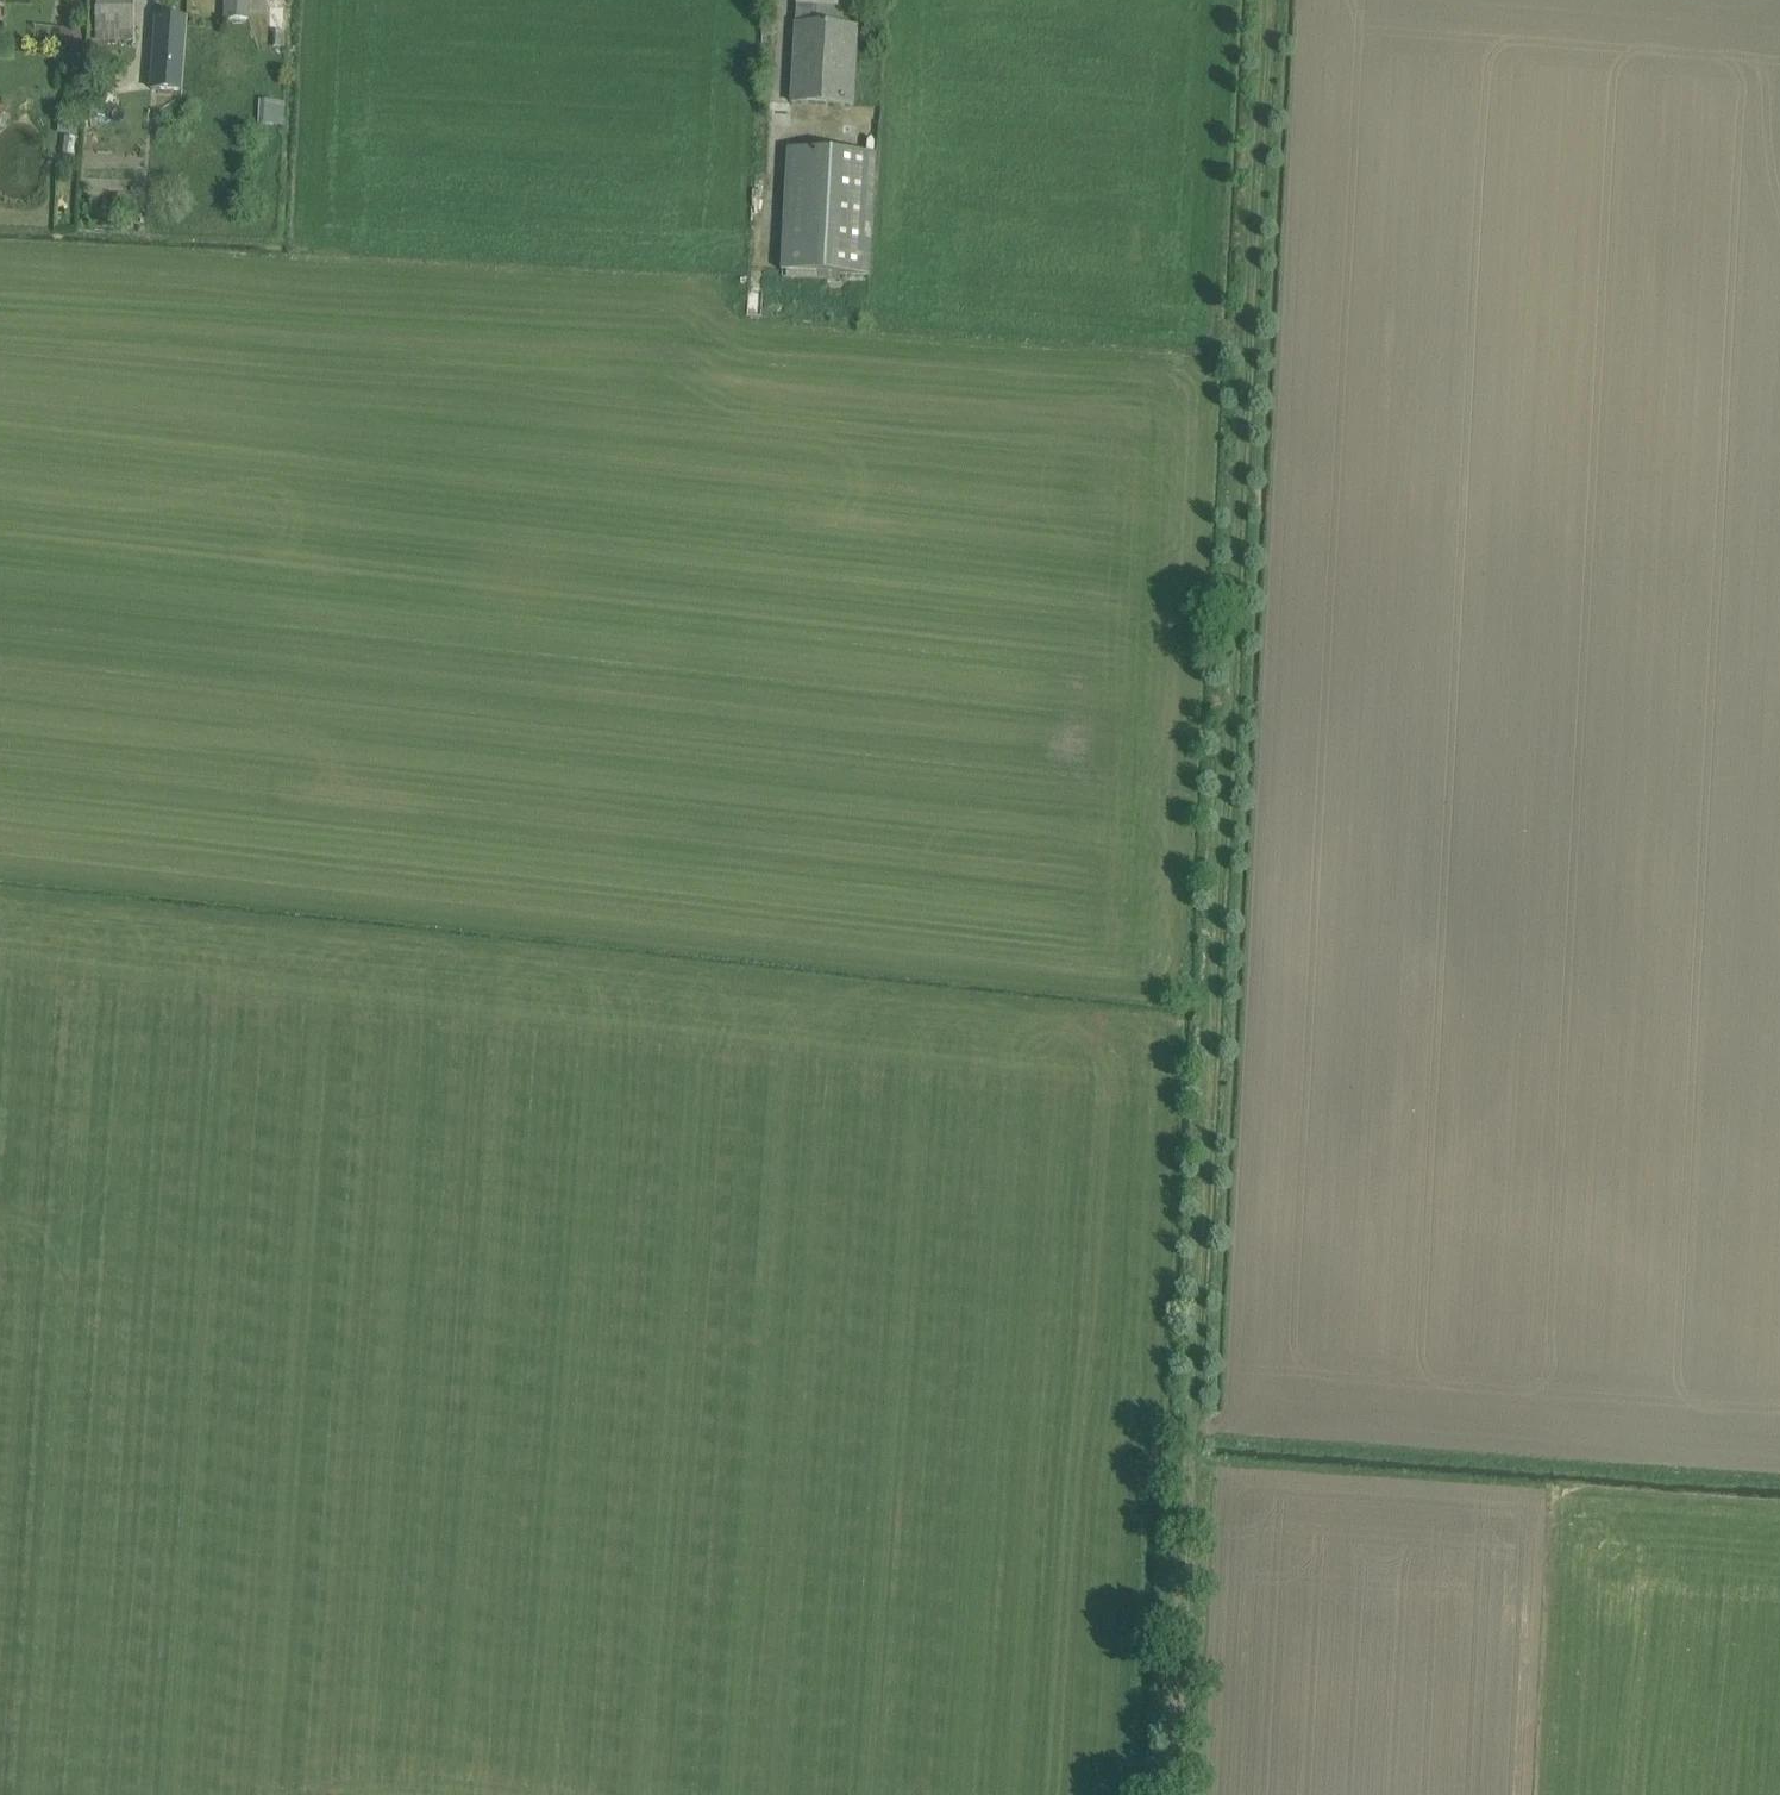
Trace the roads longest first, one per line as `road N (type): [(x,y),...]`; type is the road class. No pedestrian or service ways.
road 1 (track): [(1179,1794),(1269,0)]

